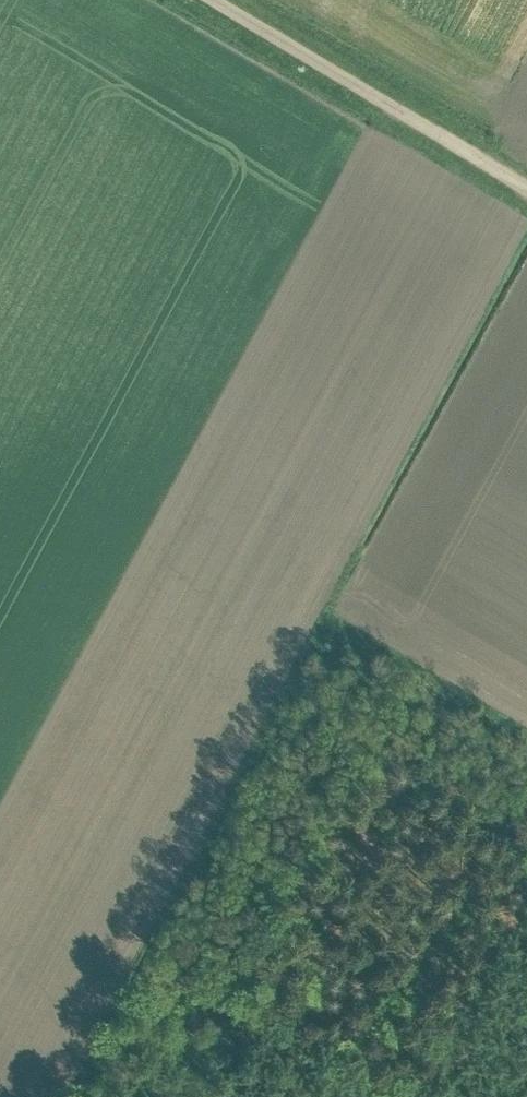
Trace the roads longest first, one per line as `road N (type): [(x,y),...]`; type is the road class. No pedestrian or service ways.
road 1 (track): [(214,0),(526,187)]

